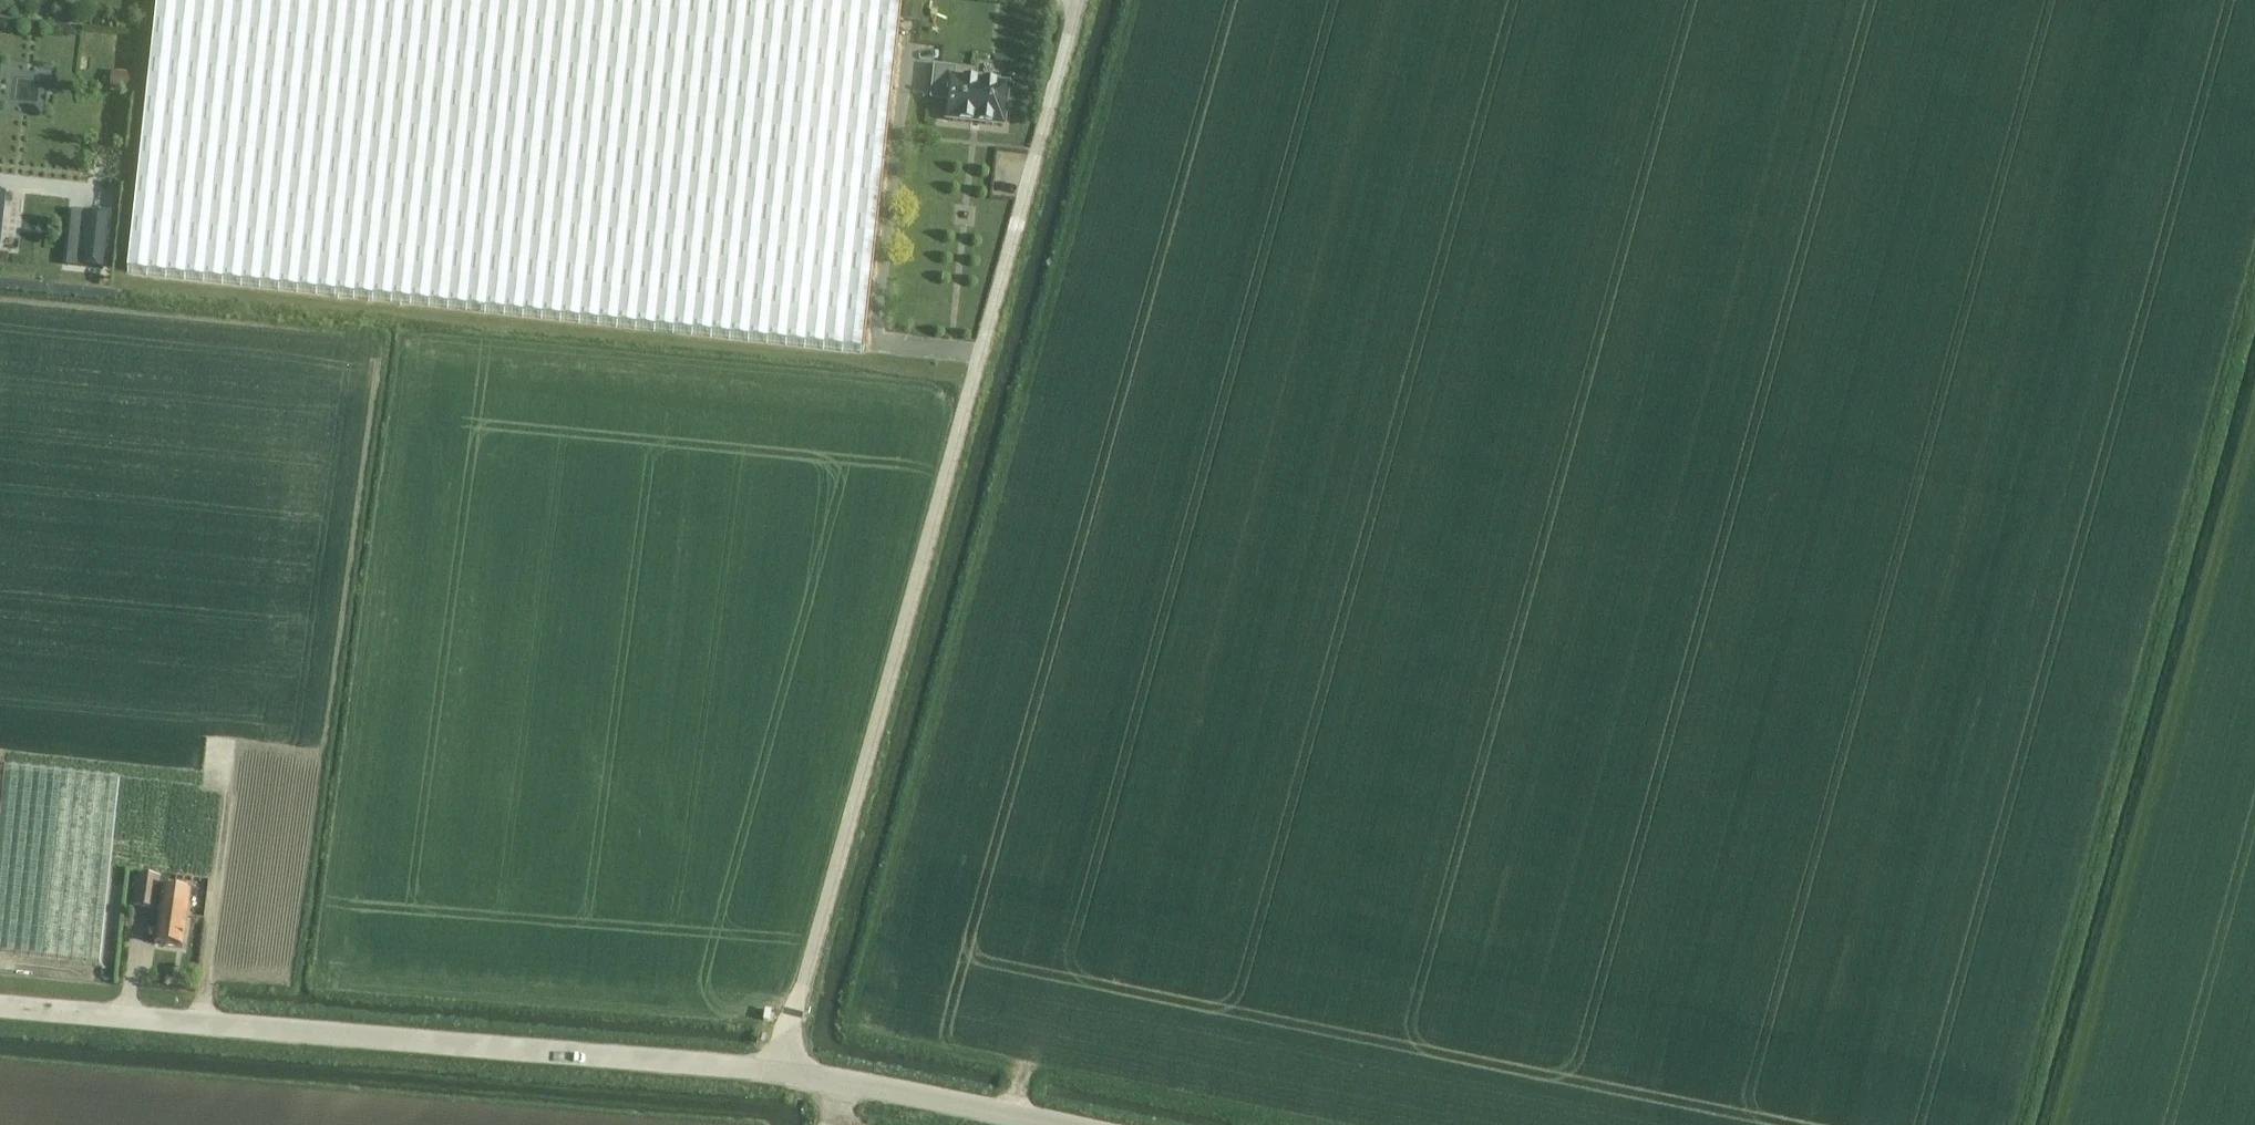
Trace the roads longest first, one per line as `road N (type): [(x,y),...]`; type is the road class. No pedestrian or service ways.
road 1 (unclassified): [(1056,1124),(779,1073),(0,1008)]

